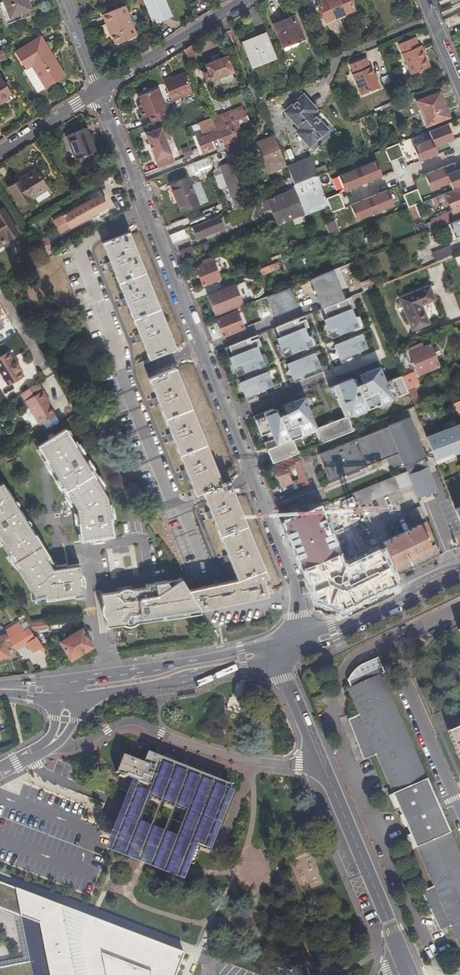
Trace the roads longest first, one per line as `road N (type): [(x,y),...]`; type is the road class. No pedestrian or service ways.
road 1 (residential): [(303,643),(297,589),(97,92)]
road 2 (residential): [(398,944),(277,650)]
road 3 (tertiary): [(277,650),(62,688)]
road 4 (residential): [(246,0),(97,92)]
road 5 (tertiary): [(459,575),(303,643)]

